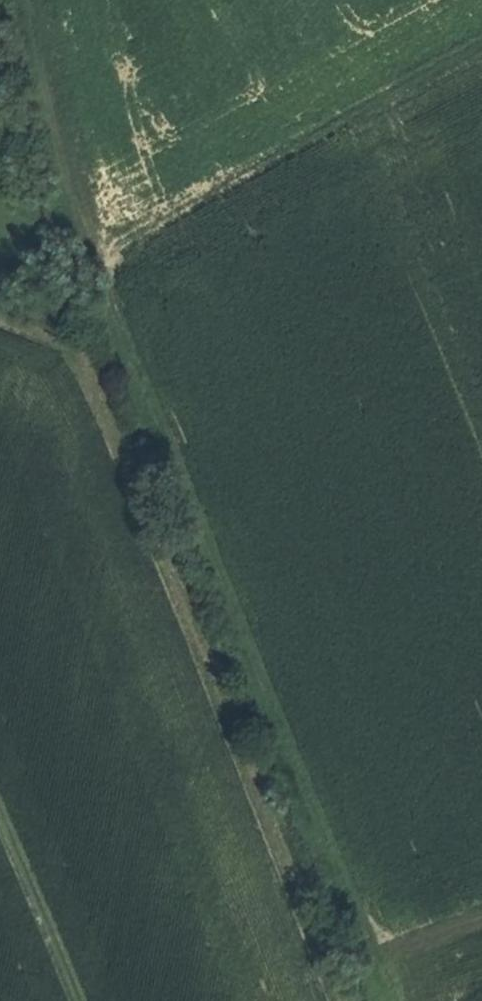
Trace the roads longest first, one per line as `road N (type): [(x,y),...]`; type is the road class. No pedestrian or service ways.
road 1 (track): [(395,1000),(47,111),(36,0)]
road 2 (track): [(176,448),(123,467),(338,1000)]
road 3 (track): [(481,114),(111,285)]
road 4 (track): [(88,1000),(0,810)]
road 5 (track): [(0,321),(74,349),(123,467)]

